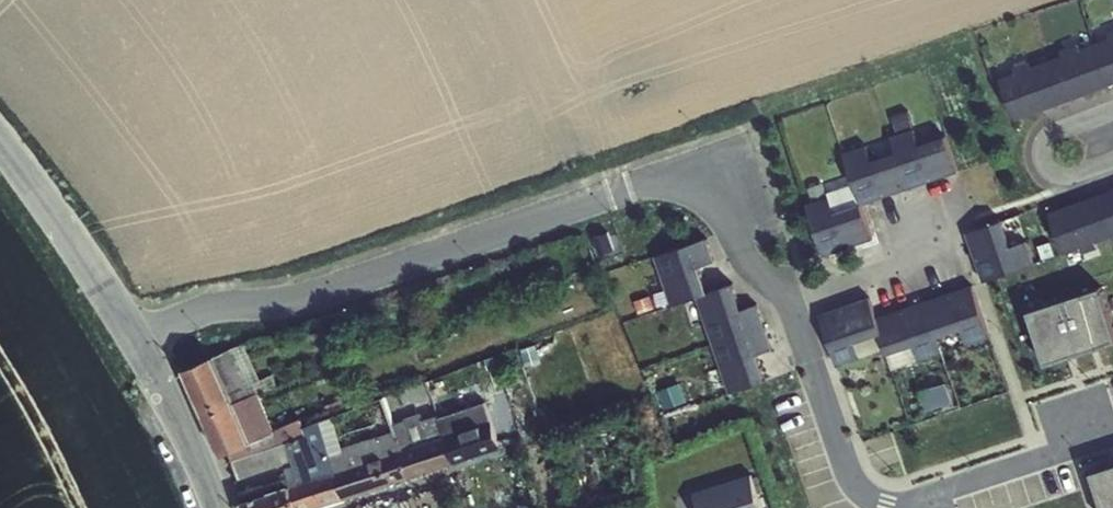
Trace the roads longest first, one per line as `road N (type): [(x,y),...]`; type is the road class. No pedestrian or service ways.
road 1 (residential): [(130,334),(209,303),(303,295),(664,183),(704,195),(786,304)]
road 2 (residential): [(786,304),(847,478),(869,502),(896,507)]
road 3 (tertiary): [(130,334),(0,148)]
road 4 (tertiary): [(218,507),(130,334)]
road 5 (residential): [(922,507),(934,493),(1087,442)]
road 6 (residential): [(1112,113),(1050,138),(1045,149),(1051,169),(1068,178),(1112,162)]
road 7 (residential): [(786,304),(925,254)]

